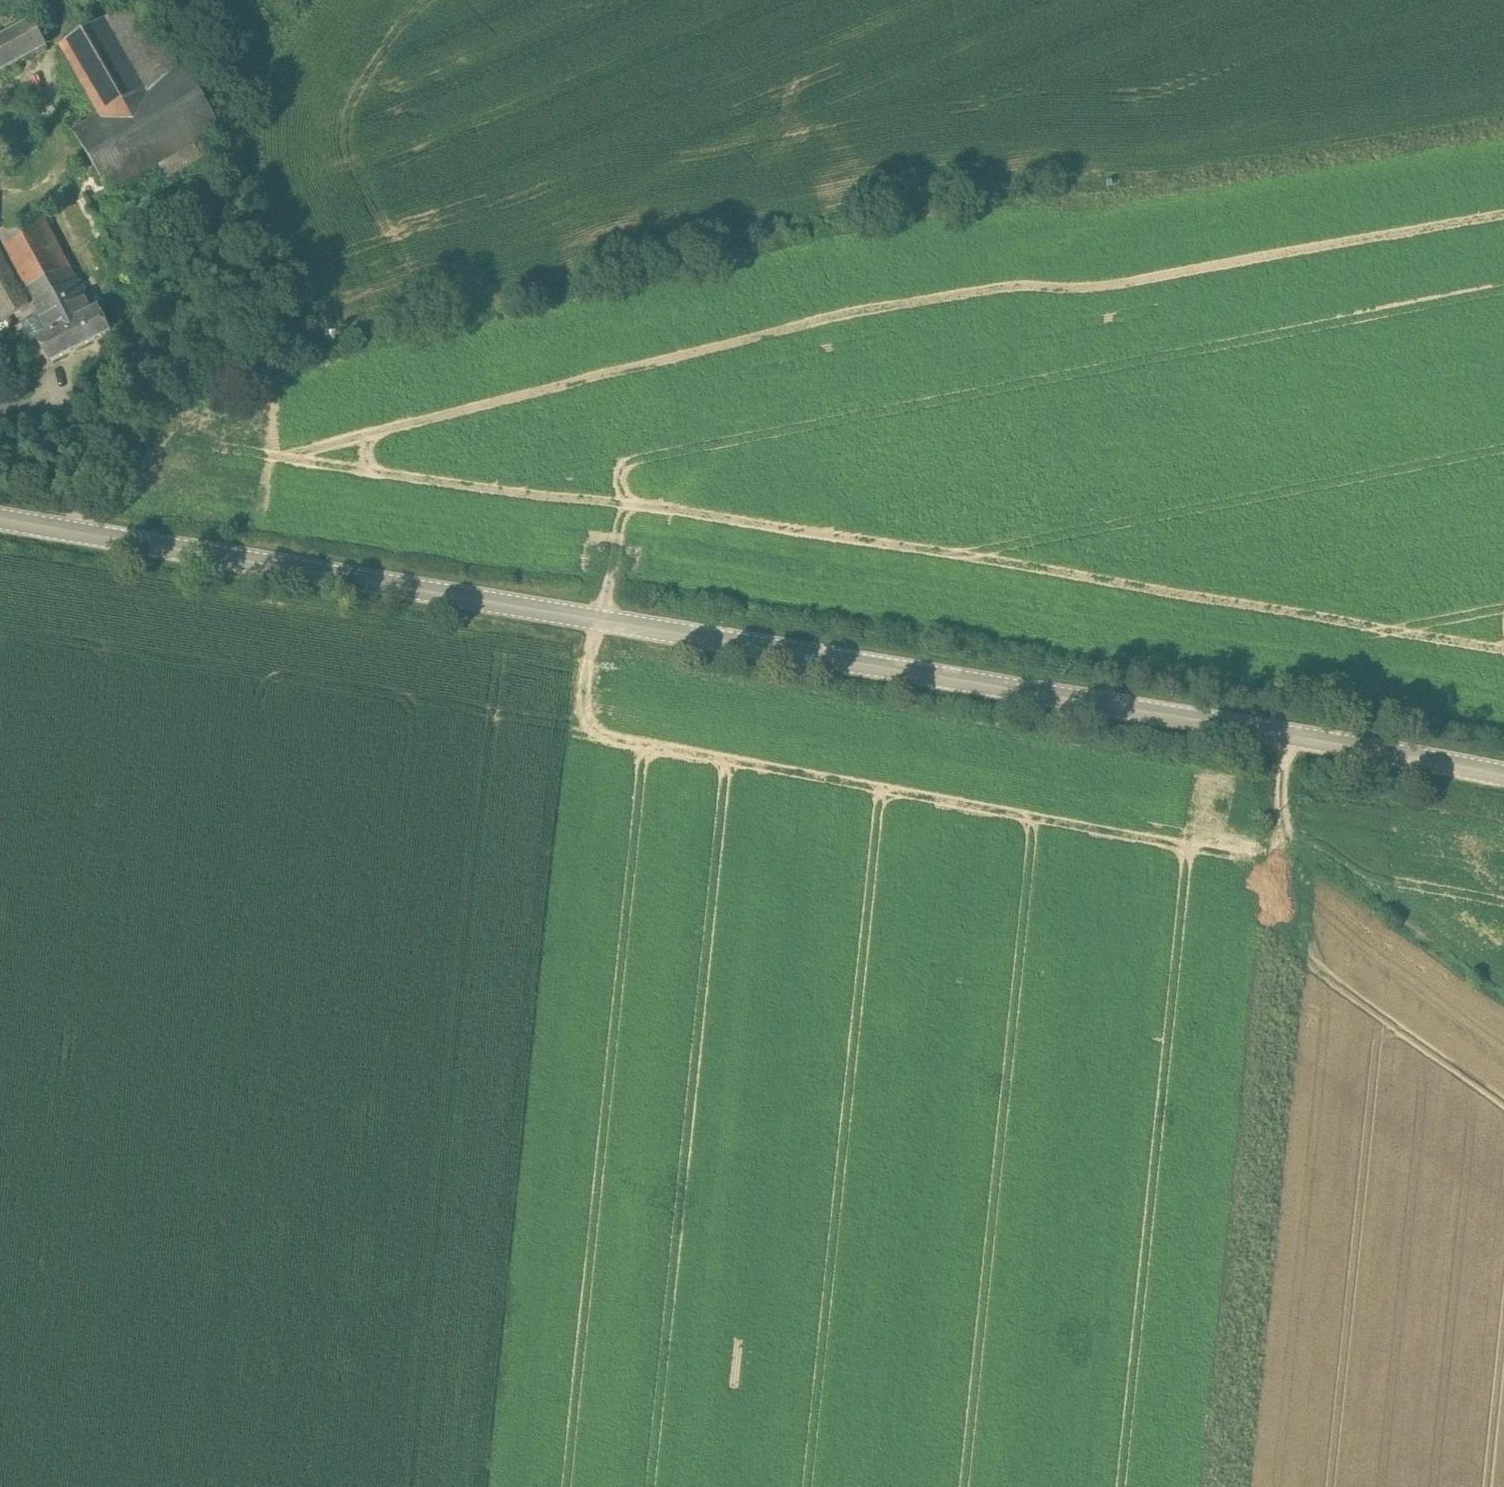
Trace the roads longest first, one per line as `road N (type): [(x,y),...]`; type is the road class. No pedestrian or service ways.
road 1 (unclassified): [(0,519),(1503,779)]

